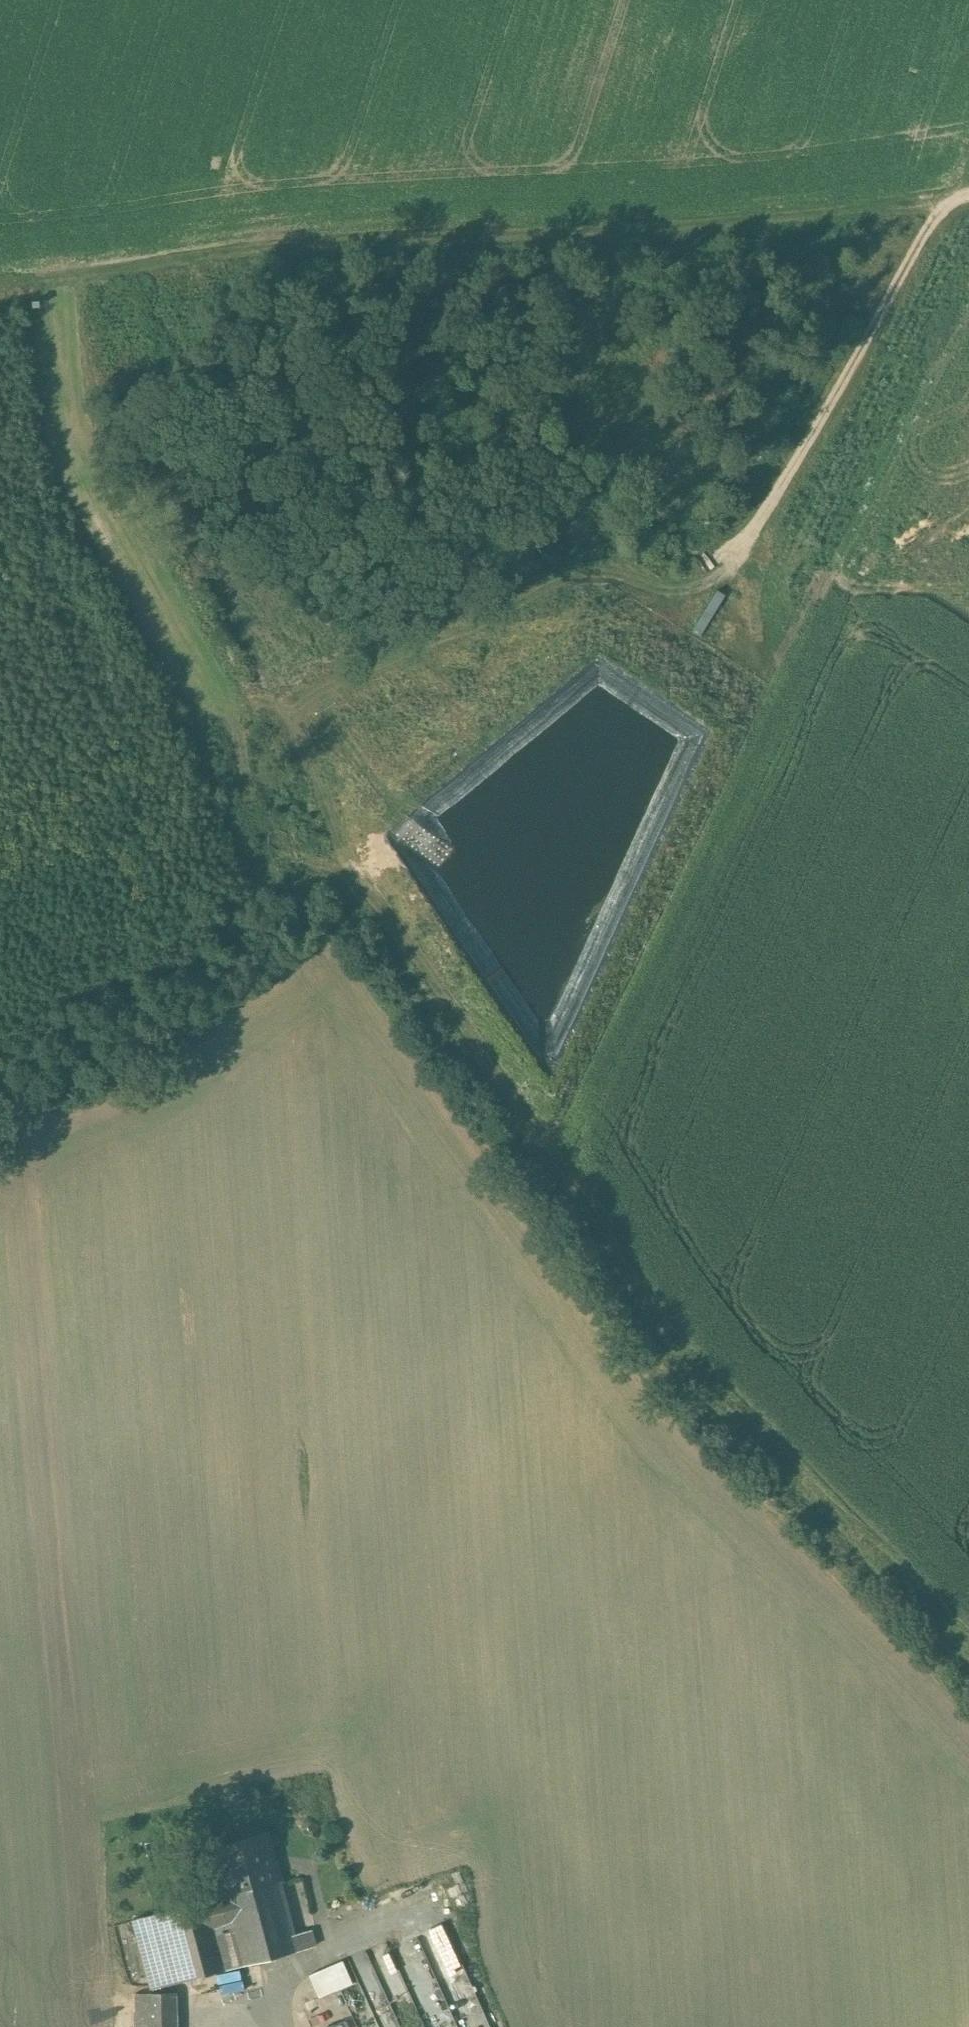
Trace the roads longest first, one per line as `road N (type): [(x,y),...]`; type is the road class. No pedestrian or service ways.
road 1 (track): [(968,1640),(713,1382),(354,882),(353,856),(448,743),(545,671),(622,634),(748,545),(942,213),(943,186)]

